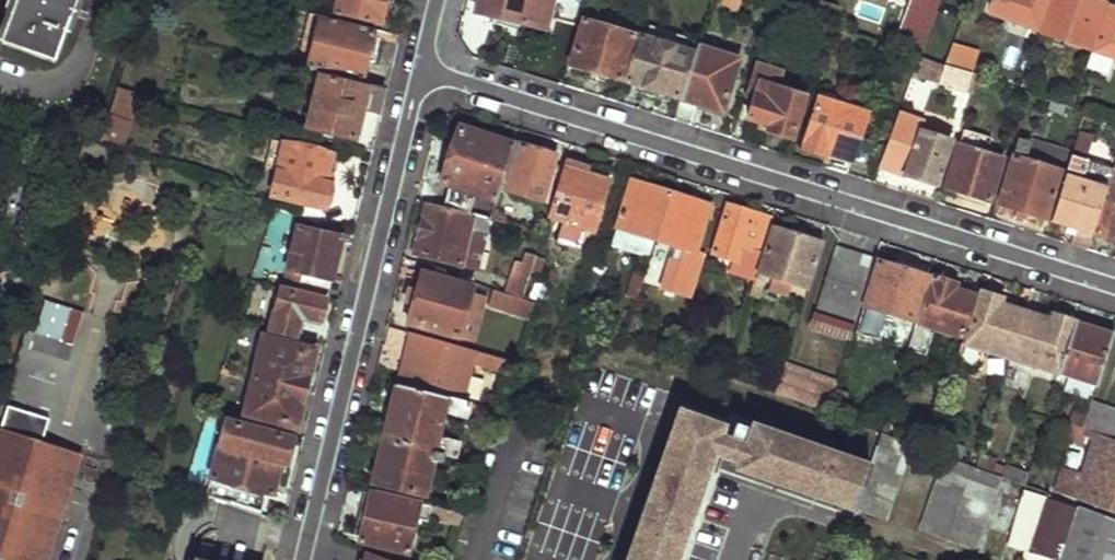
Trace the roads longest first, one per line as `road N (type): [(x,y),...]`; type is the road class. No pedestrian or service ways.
road 1 (residential): [(1114,287),(422,71)]
road 2 (residential): [(304,559),(422,71)]
road 3 (residential): [(863,439),(692,393),(664,404),(611,559)]
road 4 (residential): [(0,77),(55,82),(82,51),(100,0)]

